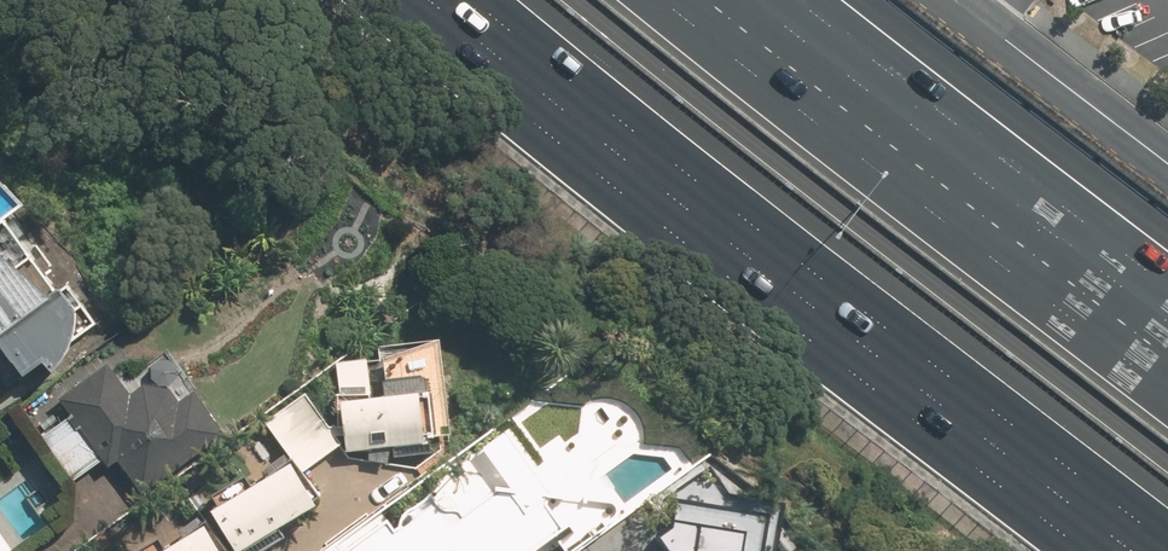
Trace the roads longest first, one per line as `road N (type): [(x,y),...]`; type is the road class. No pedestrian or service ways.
road 1 (motorway): [(1167,544),(476,0)]
road 2 (motorway): [(713,0),(1167,352)]
road 3 (residential): [(963,0),(1167,157)]

